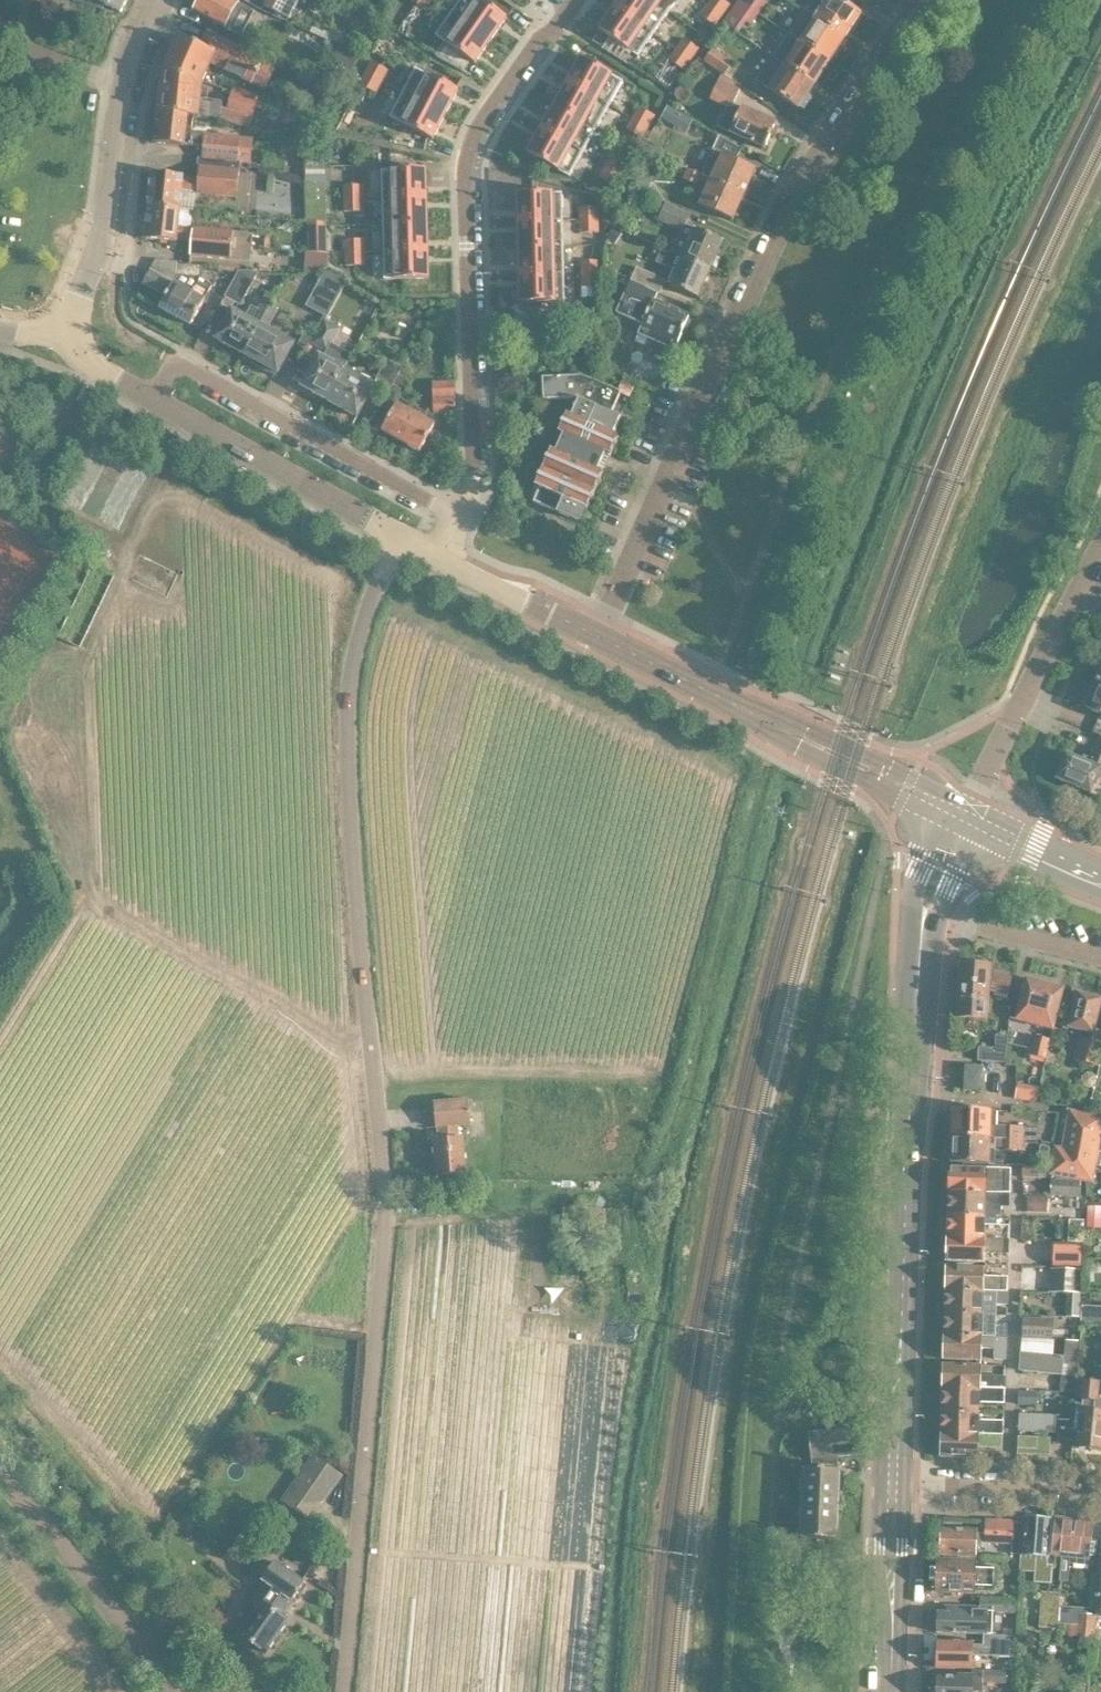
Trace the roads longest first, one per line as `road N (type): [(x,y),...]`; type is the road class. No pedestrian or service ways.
road 1 (unclassified): [(399,539),(352,660),(383,1210),(344,1691)]
road 2 (track): [(383,1210),(626,1192),(646,1179),(663,1151),(765,747)]
road 3 (residential): [(600,638),(792,202),(915,0)]
road 4 (secondary): [(895,1482),(905,1162),(922,917)]
road 5 (residential): [(461,518),(469,465),(470,170),(483,135),(575,0)]
road 6 (residential): [(965,818),(600,638)]
road 7 (residential): [(461,518),(183,369),(154,403)]
road 8 (residential): [(965,818),(1100,549)]
road 9 (residential): [(399,539),(154,403)]
road 10 (residential): [(55,349),(98,234),(120,81)]
road 11 (unclassified): [(166,1691),(0,1477)]
road 12 (secondary): [(889,1691),(895,1482)]
road 13 (residential): [(1100,1501),(993,1484),(895,1482)]
road 14 (residential): [(922,917),(1100,960)]
road 15 (residential): [(600,638),(439,559)]
road 16 (secondary): [(1100,881),(965,818)]
road 17 (residential): [(120,81),(0,35)]

